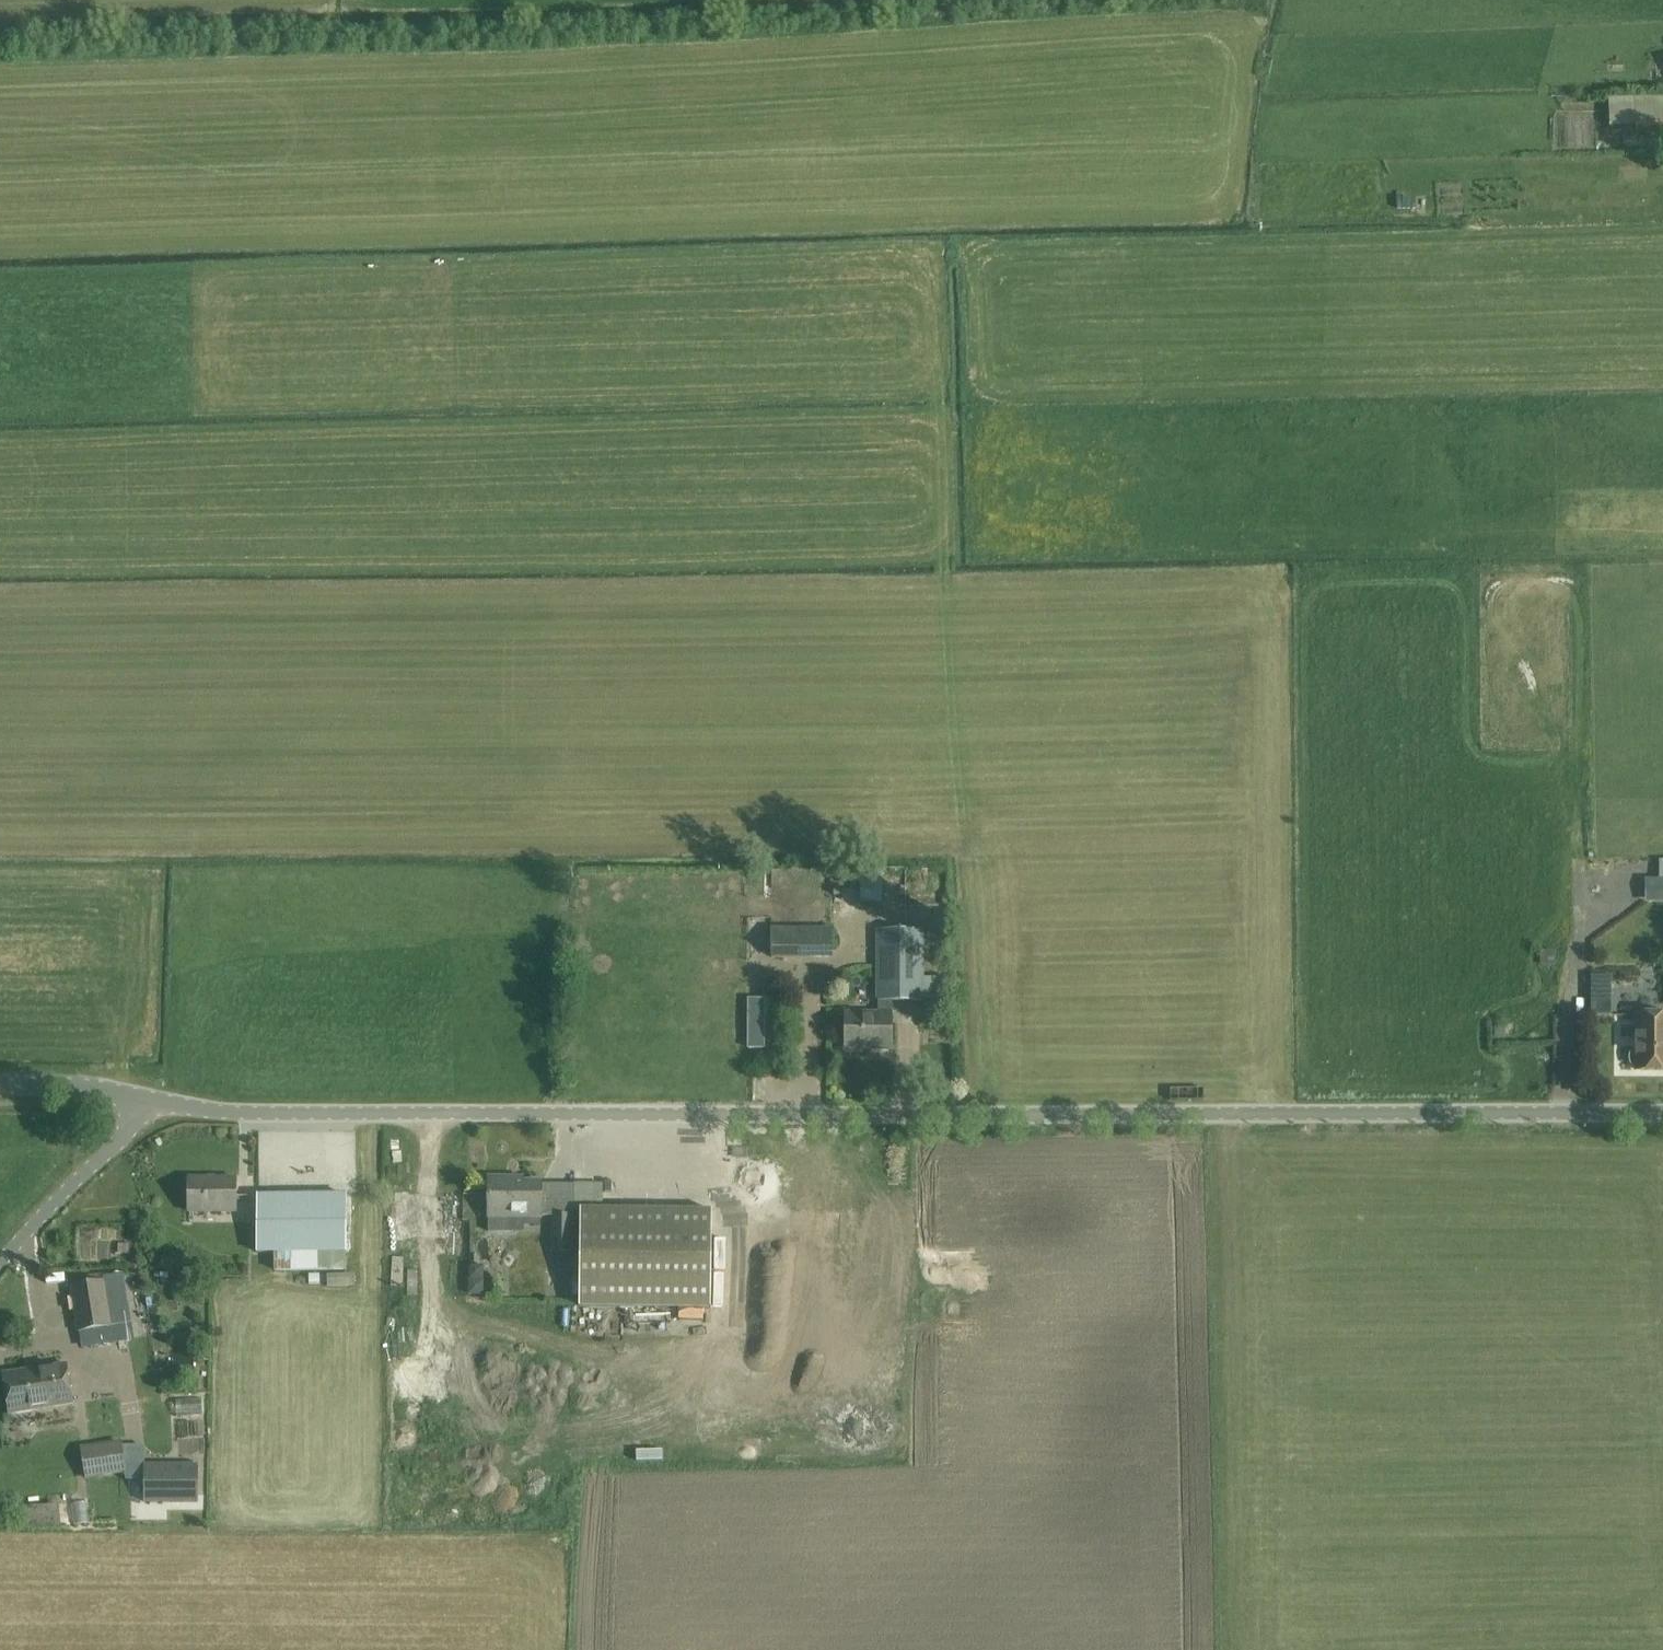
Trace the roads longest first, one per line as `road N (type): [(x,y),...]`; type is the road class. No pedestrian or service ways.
road 1 (unclassified): [(1662,1116),(239,1117),(141,1106)]
road 2 (unclassified): [(0,1263),(118,1147),(141,1106)]
road 3 (unclassified): [(141,1106),(87,1087),(0,1087)]

